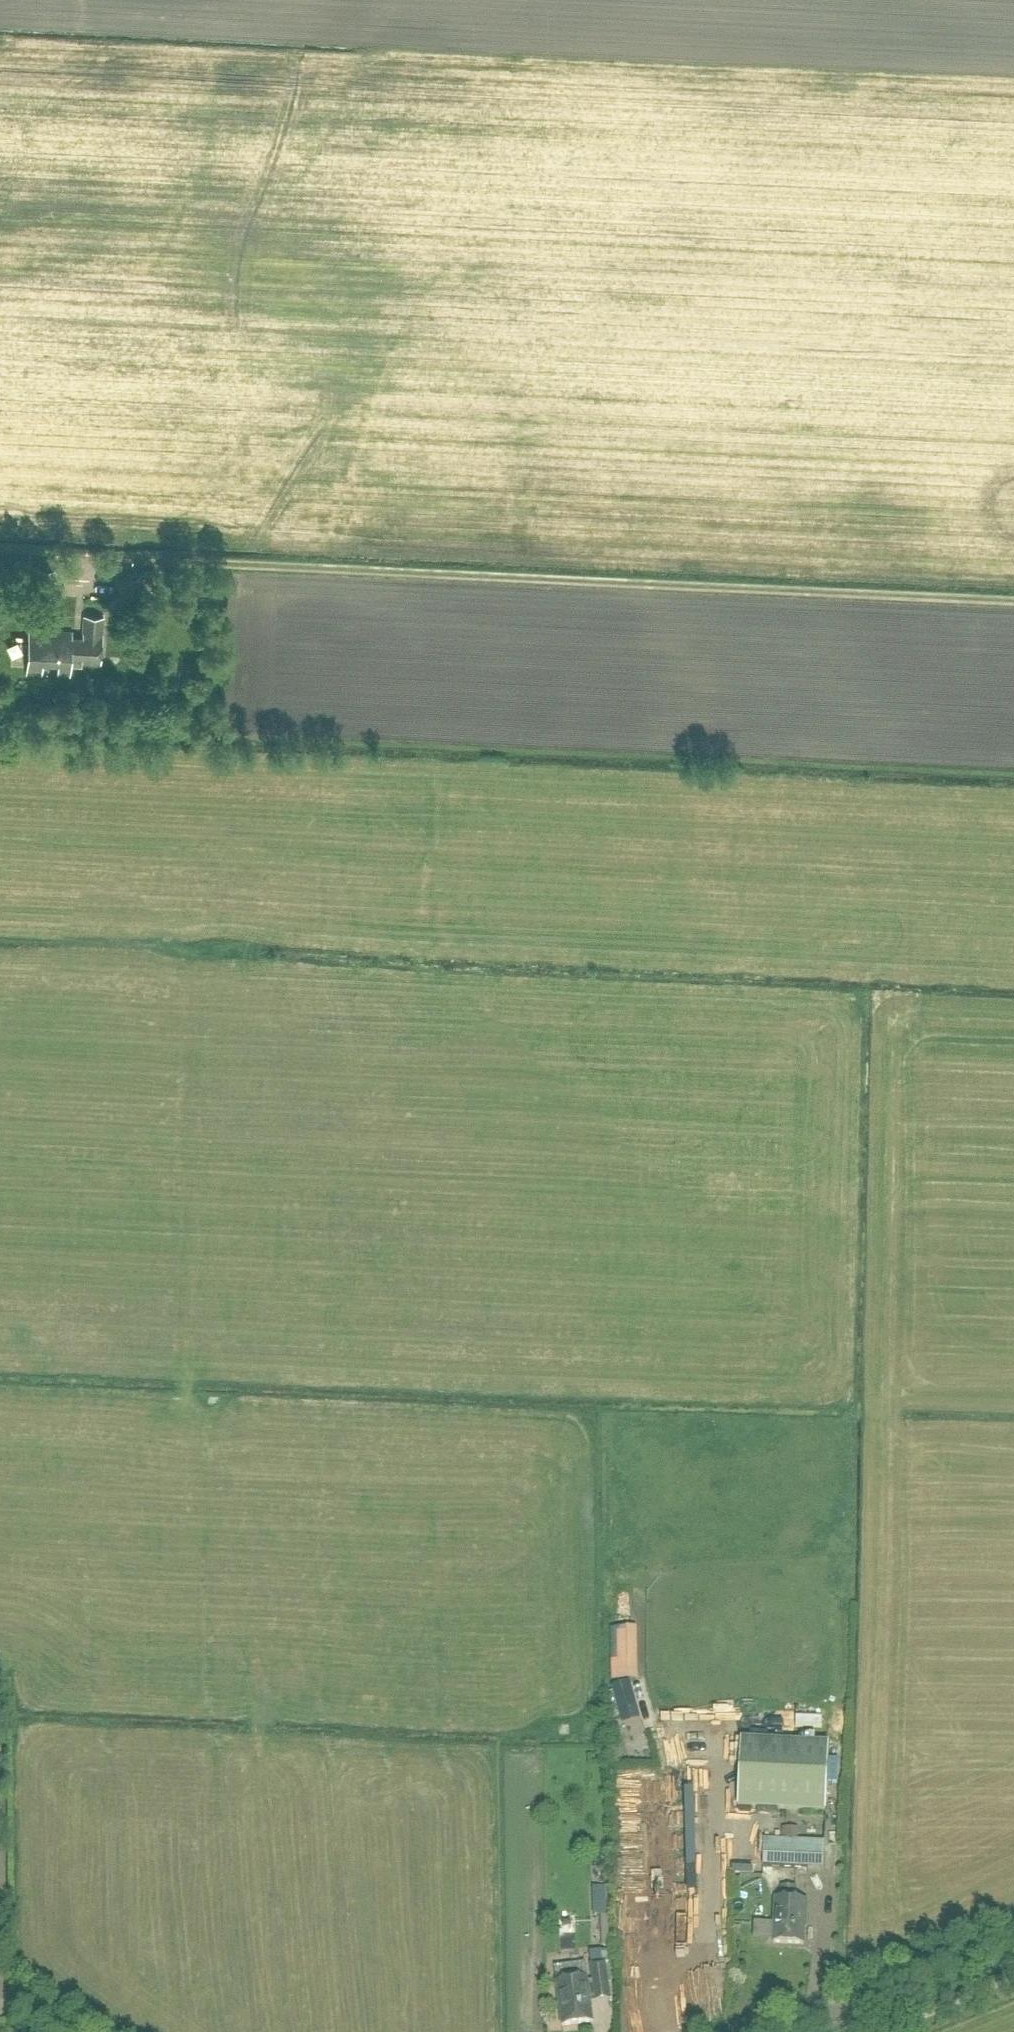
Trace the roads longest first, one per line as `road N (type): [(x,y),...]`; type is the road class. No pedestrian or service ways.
road 1 (tertiary): [(788,2031),(1013,1943)]

